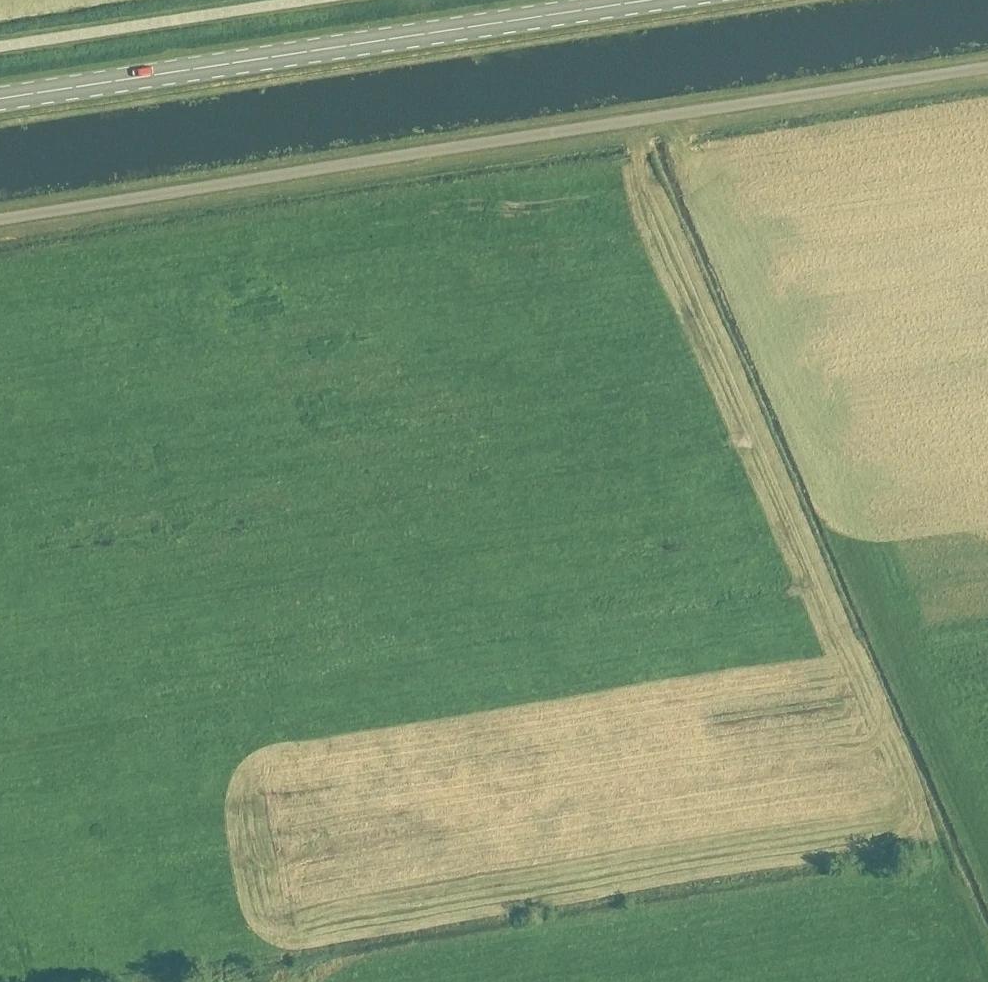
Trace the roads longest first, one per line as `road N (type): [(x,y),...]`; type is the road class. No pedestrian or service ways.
road 1 (unclassified): [(0,221),(987,69)]
road 2 (primary): [(664,0),(0,100)]

